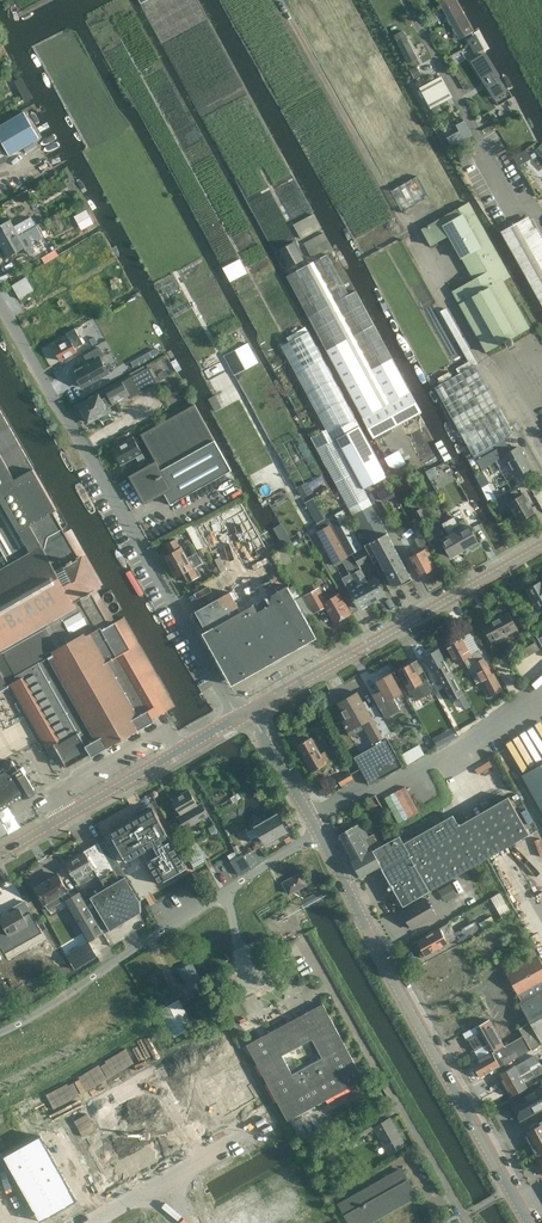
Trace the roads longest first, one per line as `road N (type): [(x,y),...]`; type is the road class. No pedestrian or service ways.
road 1 (unclassified): [(236,718),(0,303)]
road 2 (tertiary): [(529,1222),(319,832)]
road 3 (unclassified): [(0,1033),(319,832)]
road 4 (unclassified): [(250,710),(541,549)]
road 5 (unclassified): [(468,1222),(305,944)]
road 6 (tertiary): [(0,855),(236,718)]
road 7 (unclassified): [(319,832),(336,813),(486,727),(541,682)]
road 8 (tertiary): [(319,832),(250,710)]
road 9 (residential): [(160,1183),(269,1121)]

